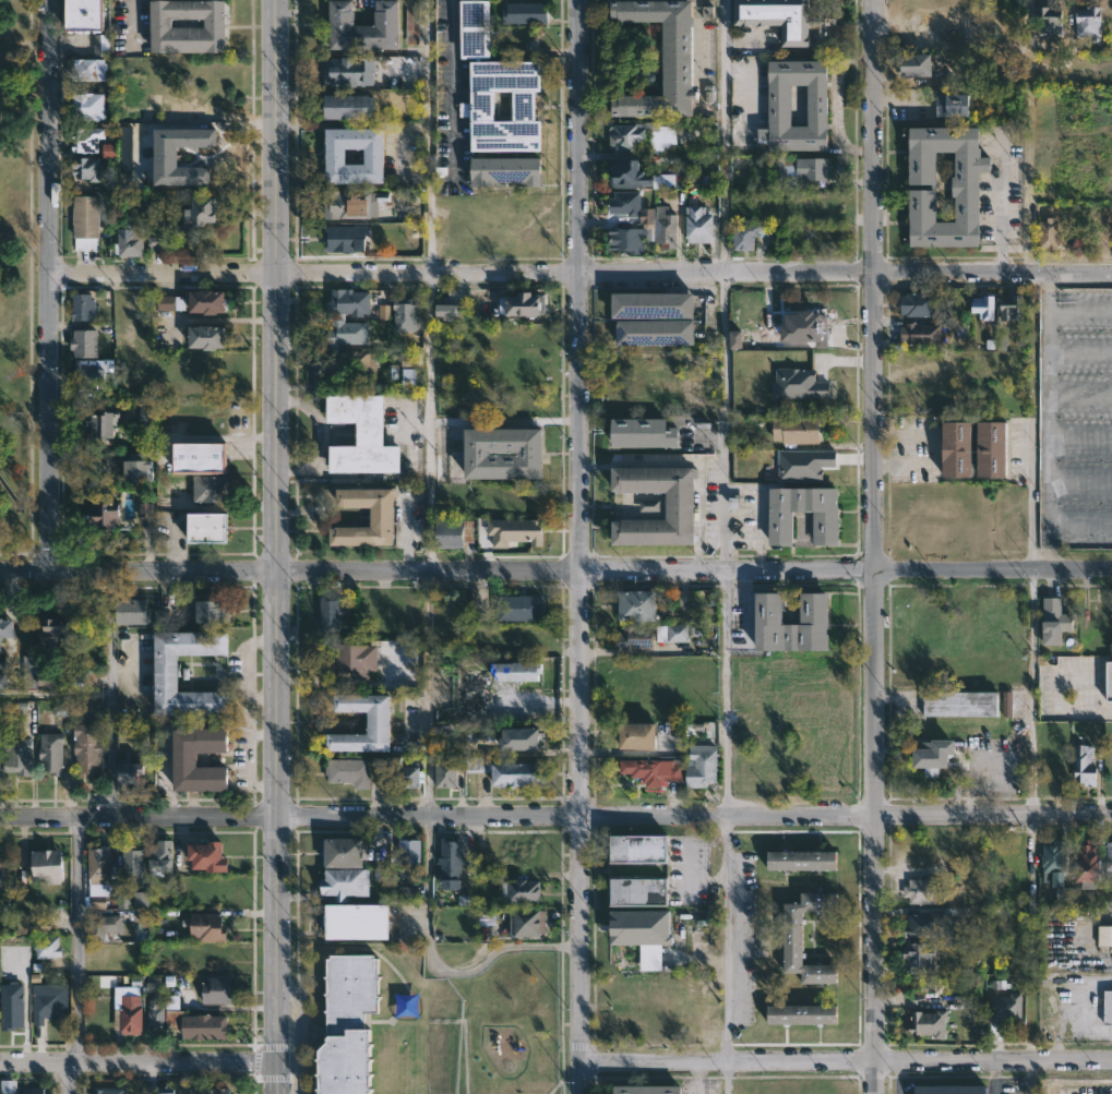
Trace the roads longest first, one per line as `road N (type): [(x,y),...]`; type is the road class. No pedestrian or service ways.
road 1 (residential): [(0,820),(1111,818)]
road 2 (tertiary): [(870,0),(878,1093)]
road 3 (residential): [(582,1093),(577,0)]
road 4 (tertiary): [(273,0),(277,1093)]
road 5 (residential): [(48,279),(1111,274)]
road 6 (residential): [(109,570),(1111,572)]
road 7 (residential): [(49,572),(49,0)]
road 8 (residential): [(582,1063),(1111,1057)]
road 9 (residential): [(0,1063),(277,1062)]
road 10 (residential): [(73,1093),(77,820)]

